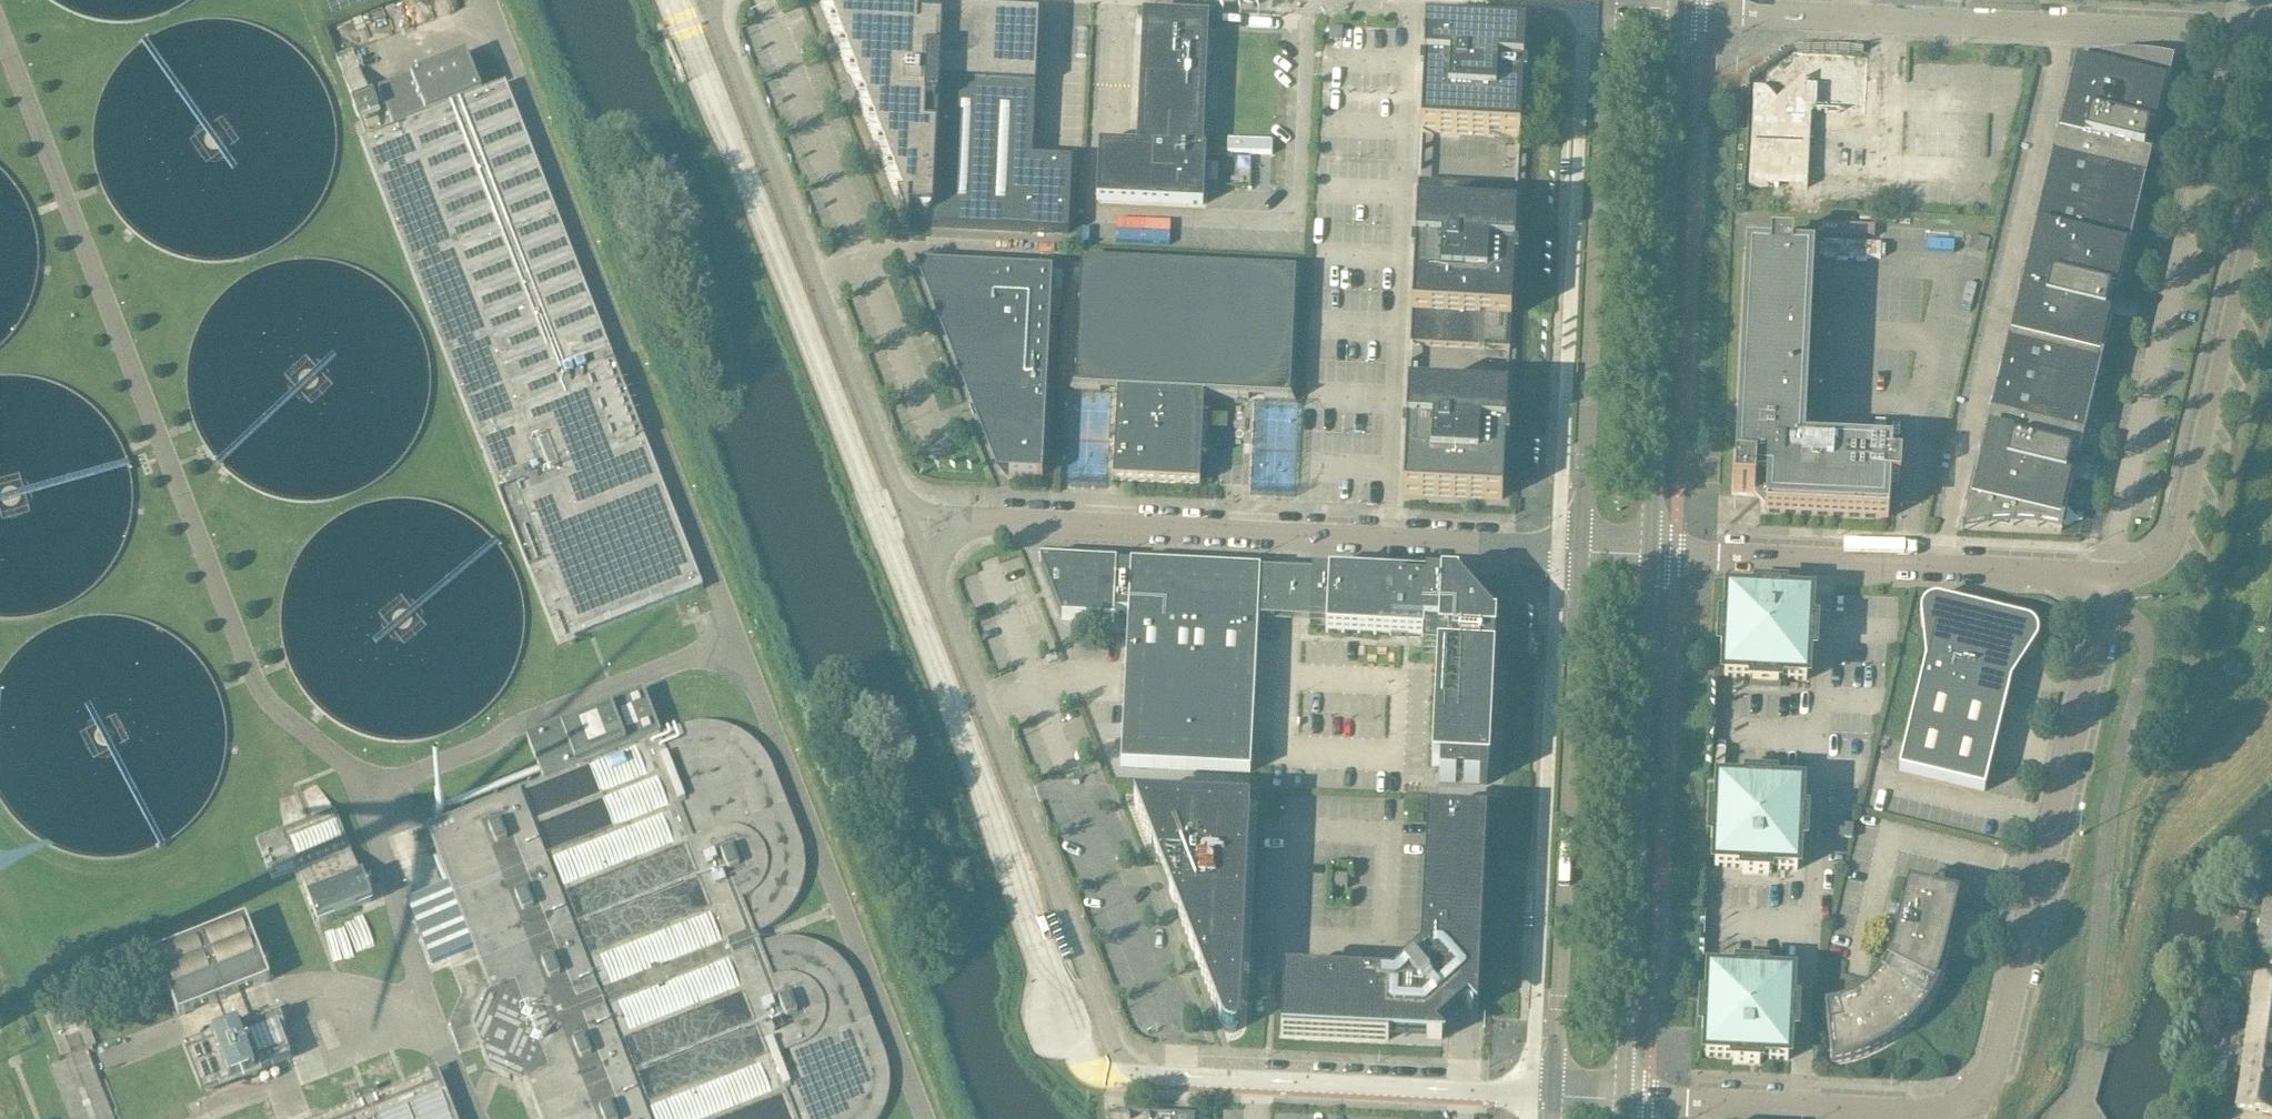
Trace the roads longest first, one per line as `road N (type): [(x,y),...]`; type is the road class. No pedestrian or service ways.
road 1 (unclassified): [(1555,1097),(1127,1076),(918,543)]
road 2 (unclassified): [(918,543),(1000,520),(1582,551)]
road 3 (unclassified): [(1680,5),(2271,43)]
road 4 (unclassified): [(918,543),(706,0)]
road 5 (unclassified): [(1957,1111),(1978,1098),(2038,884),(2103,579)]
road 6 (tertiary): [(1608,0),(1582,551)]
road 7 (tertiary): [(1651,554),(1680,5)]
road 8 (tertiary): [(1624,1100),(1651,554)]
road 9 (tertiary): [(1582,551),(1555,1097)]
road 10 (unclassified): [(2103,579),(2130,580),(2158,565),(2173,543),(2271,143)]
road 11 (unclassified): [(1651,554),(2103,579)]
road 12 (unclassified): [(1957,1111),(1624,1100)]

